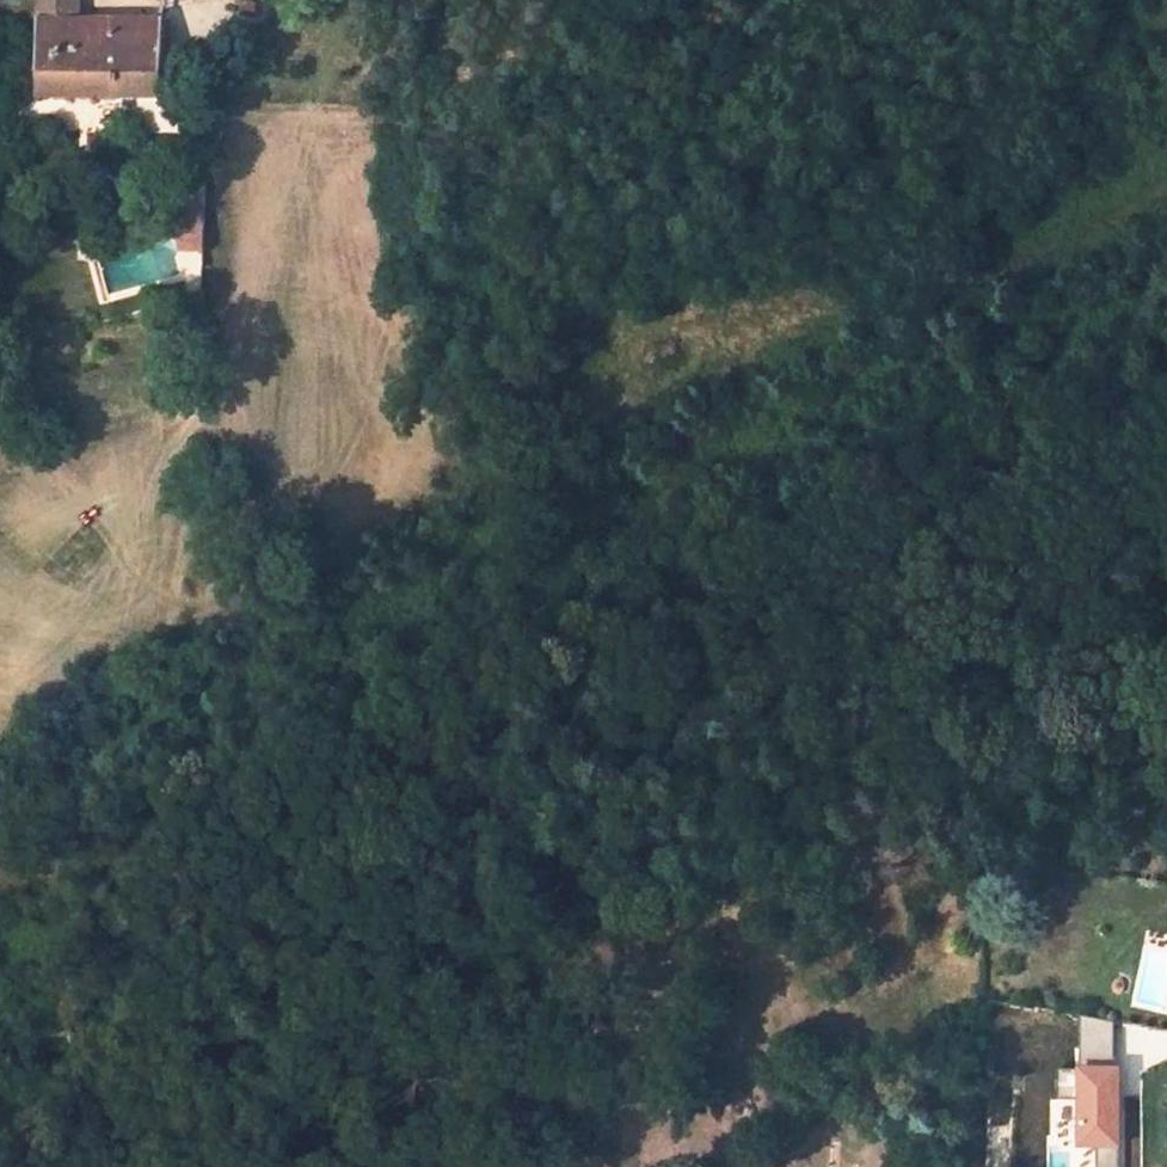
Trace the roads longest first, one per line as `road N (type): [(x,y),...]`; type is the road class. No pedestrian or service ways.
road 1 (track): [(1166,199),(1091,238),(969,279),(714,344),(353,471),(141,586),(93,590),(0,524)]

